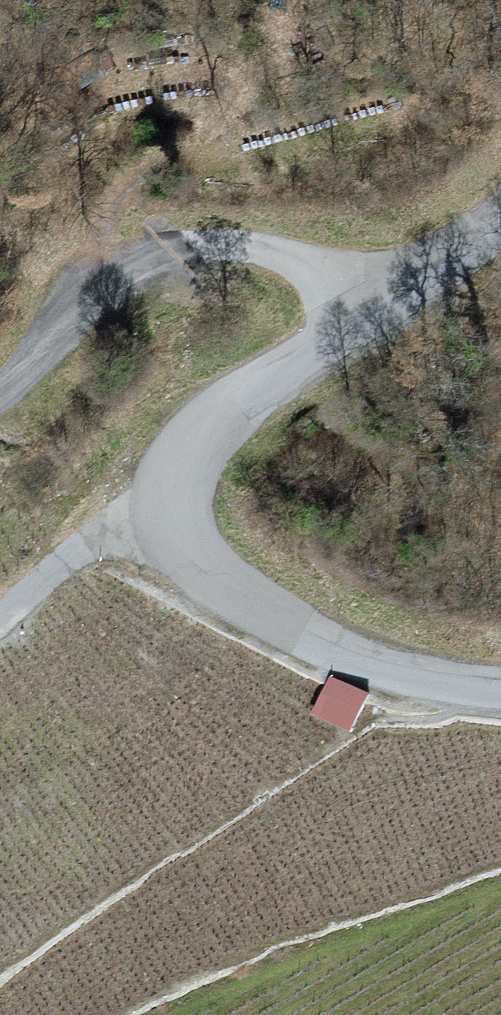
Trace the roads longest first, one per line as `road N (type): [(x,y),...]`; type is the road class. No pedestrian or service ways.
road 1 (unclassified): [(500,690),(379,667),(287,632),(218,585),(188,547),(176,510)]
road 2 (track): [(125,267),(184,173),(332,80)]
road 3 (unclassified): [(176,510),(182,472),(214,424),(363,309)]
road 4 (unclassified): [(363,309),(324,278),(204,252),(125,267)]
road 5 (unclassified): [(176,510),(89,542),(0,619)]
road 6 (track): [(125,267),(0,389)]
road 7 (unclassified): [(363,309),(500,217)]

